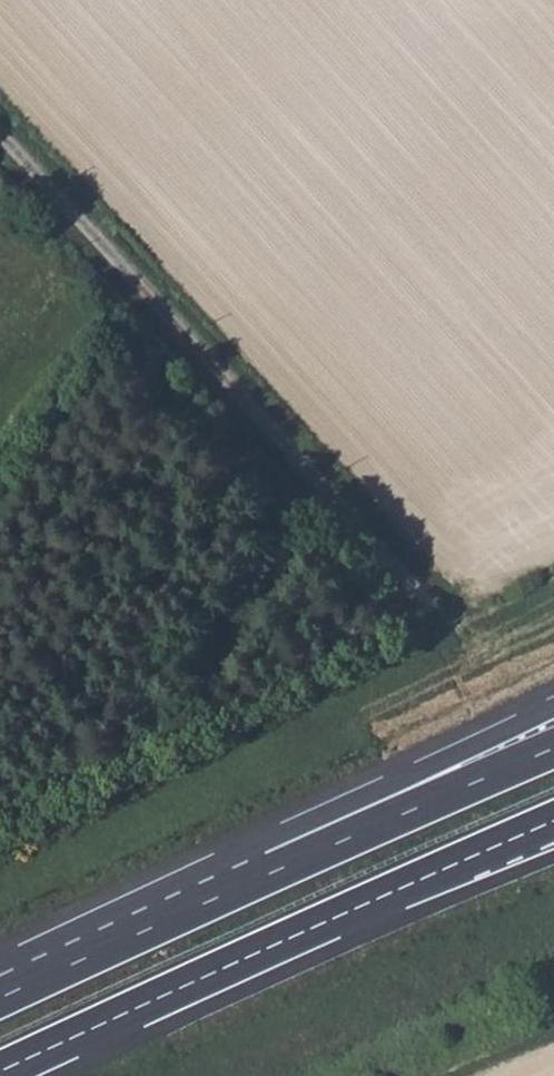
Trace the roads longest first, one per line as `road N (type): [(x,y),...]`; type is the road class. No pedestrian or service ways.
road 1 (unclassified): [(420,594),(0,132)]
road 2 (motorway): [(0,1071),(553,822)]
road 3 (motorway): [(388,821),(0,999)]
road 4 (motorway): [(553,706),(400,782),(388,821)]
road 5 (motorway): [(553,749),(388,821)]

